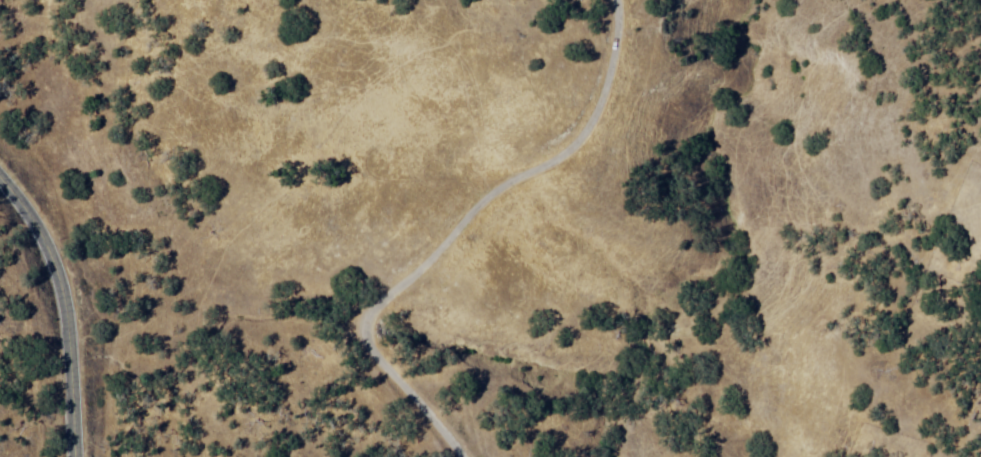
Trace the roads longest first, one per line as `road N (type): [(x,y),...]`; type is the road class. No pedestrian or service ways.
road 1 (secondary): [(76,456),(64,282),(31,211),(0,174)]

